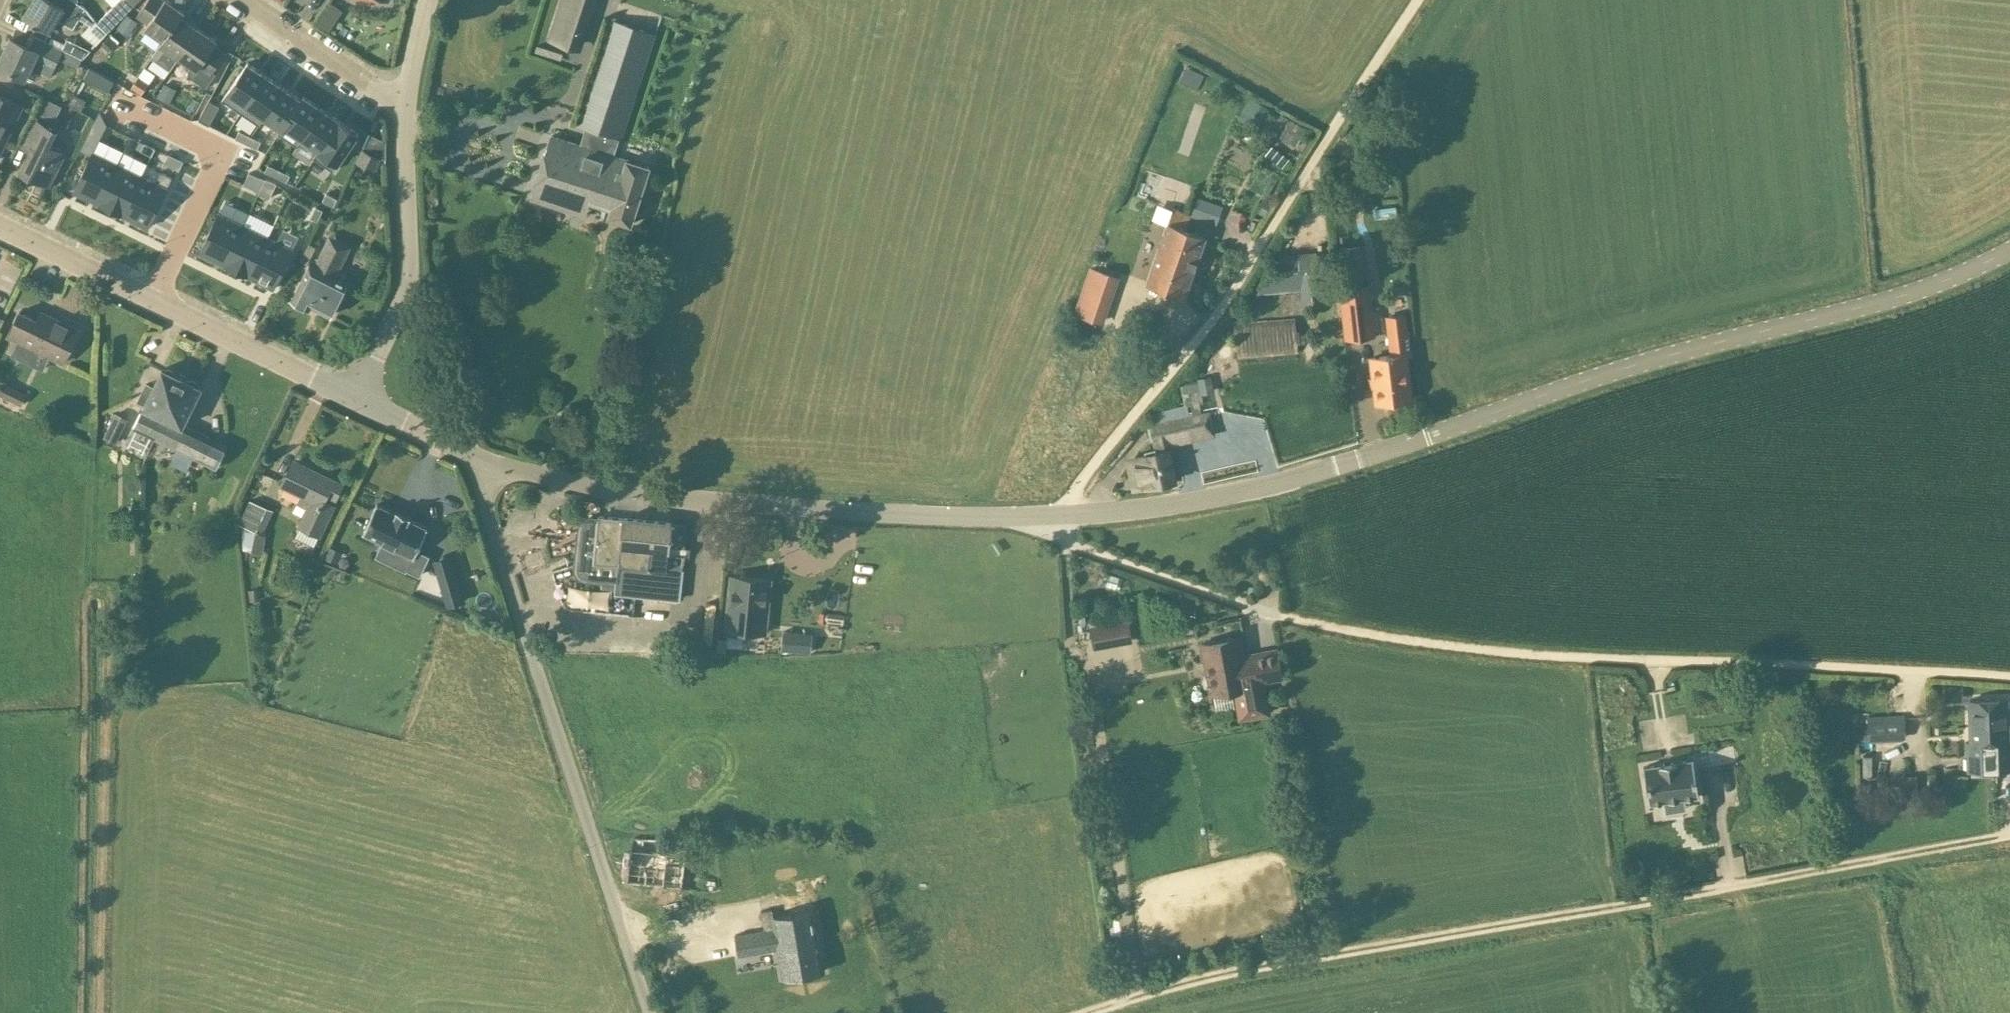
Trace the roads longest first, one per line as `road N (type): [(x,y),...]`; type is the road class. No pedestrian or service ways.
road 1 (track): [(1035,517),(1094,551),(1259,610),(1350,629),(1507,652),(2009,679)]
road 2 (tertiary): [(2009,248),(1910,296),(1630,367),(1301,476),(1174,504),(1059,515)]
road 3 (track): [(1083,1012),(1211,975),(2009,835)]
road 4 (track): [(1416,0),(1214,319),(1059,515)]
road 5 (tertiary): [(475,457),(536,477),(699,503),(1059,515)]
road 6 (unclassified): [(655,1012),(475,457)]
road 7 (tertiary): [(358,399),(0,226)]
road 8 (residential): [(358,399),(410,280),(403,105)]
road 9 (residential): [(403,105),(243,0)]
road 10 (tertiary): [(475,457),(358,399)]

